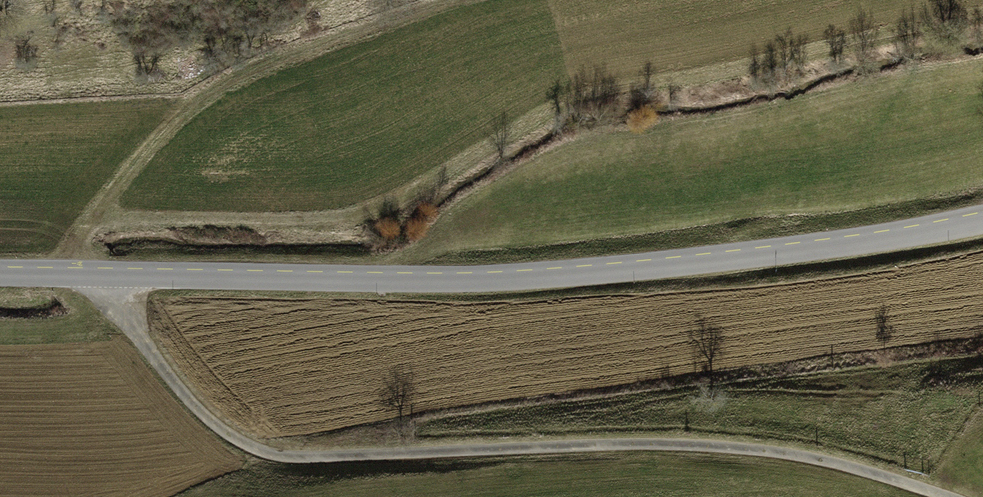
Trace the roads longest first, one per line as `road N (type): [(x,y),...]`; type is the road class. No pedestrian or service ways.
road 1 (tertiary): [(0,272),(367,281),(574,275),(784,255),(982,221)]
road 2 (track): [(940,496),(715,420),(277,438),(167,377),(98,276)]

